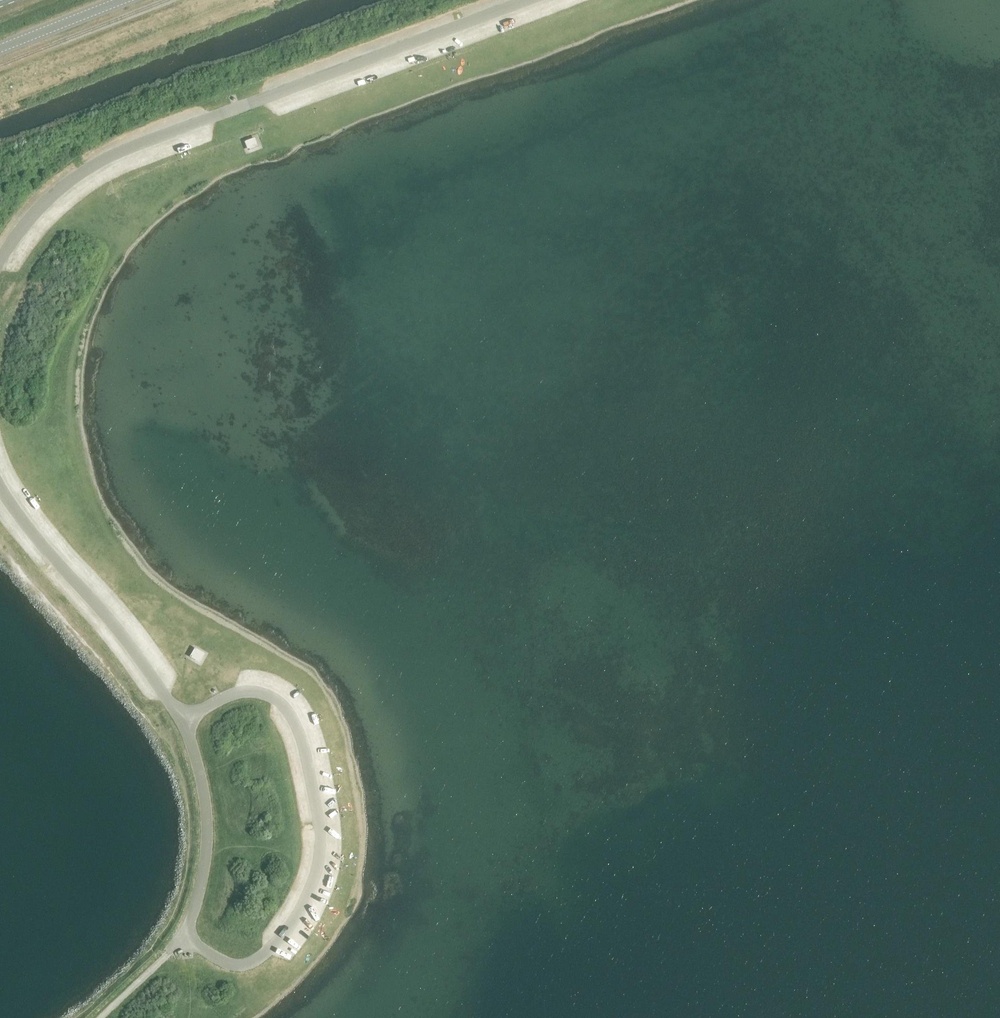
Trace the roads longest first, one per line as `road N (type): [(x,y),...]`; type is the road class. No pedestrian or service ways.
road 1 (tertiary): [(0,51),(131,0)]

